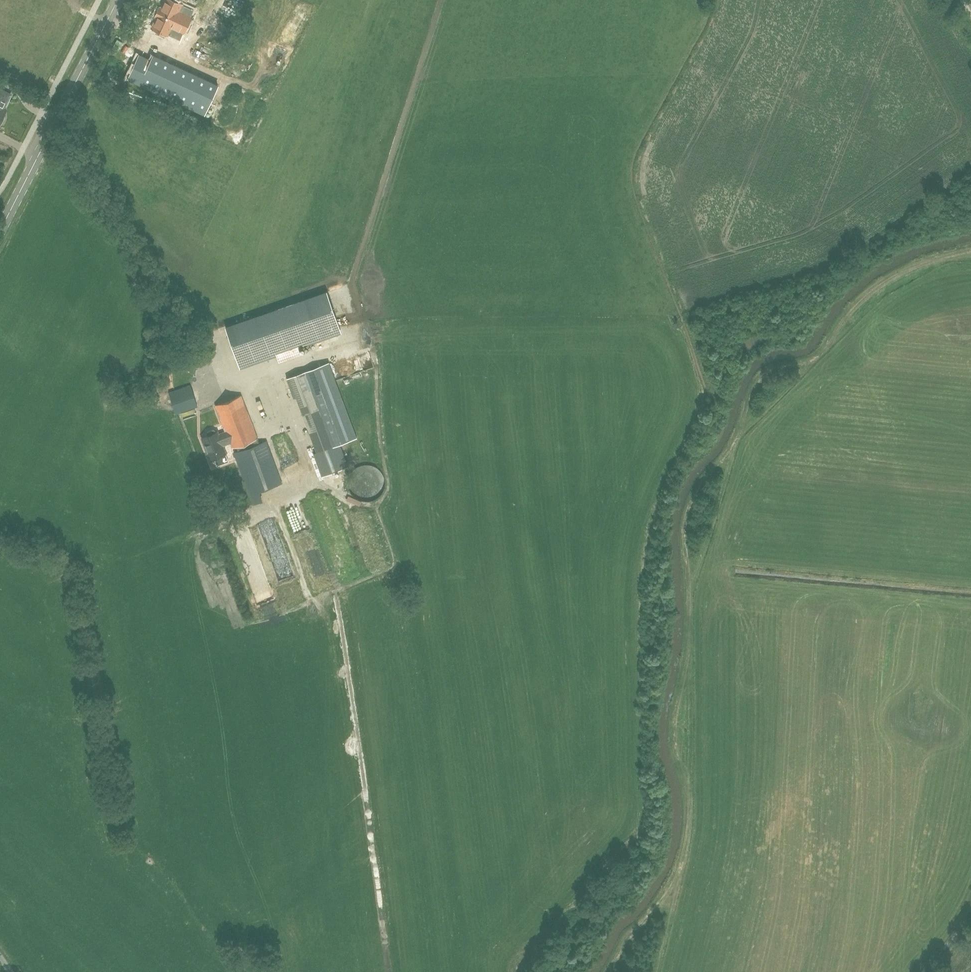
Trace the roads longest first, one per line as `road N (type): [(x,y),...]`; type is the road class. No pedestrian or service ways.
road 1 (track): [(814,360),(734,443),(688,595)]
road 2 (tertiary): [(0,231),(118,0)]

